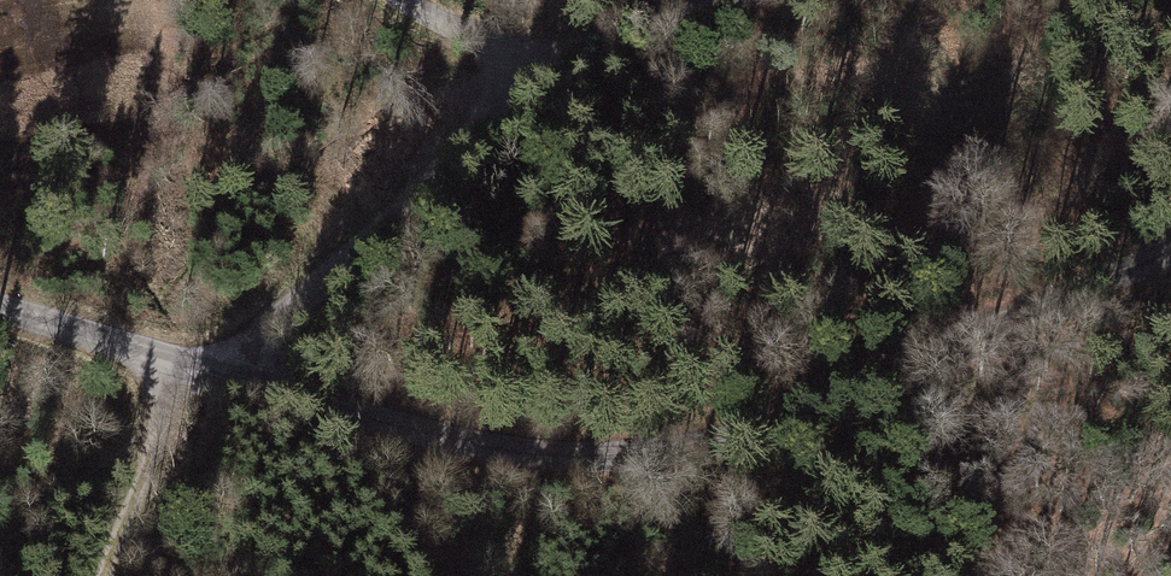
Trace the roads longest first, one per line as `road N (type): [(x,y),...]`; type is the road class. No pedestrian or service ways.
road 1 (tertiary): [(1170,255),(792,418),(711,444),(627,455),(530,454),(438,437),(0,306)]
road 2 (track): [(722,0),(592,45),(533,76),(334,269),(212,371)]
road 3 (track): [(0,547),(165,411)]
road 4 (track): [(165,411),(104,575)]
road 5 (track): [(548,66),(409,0)]

